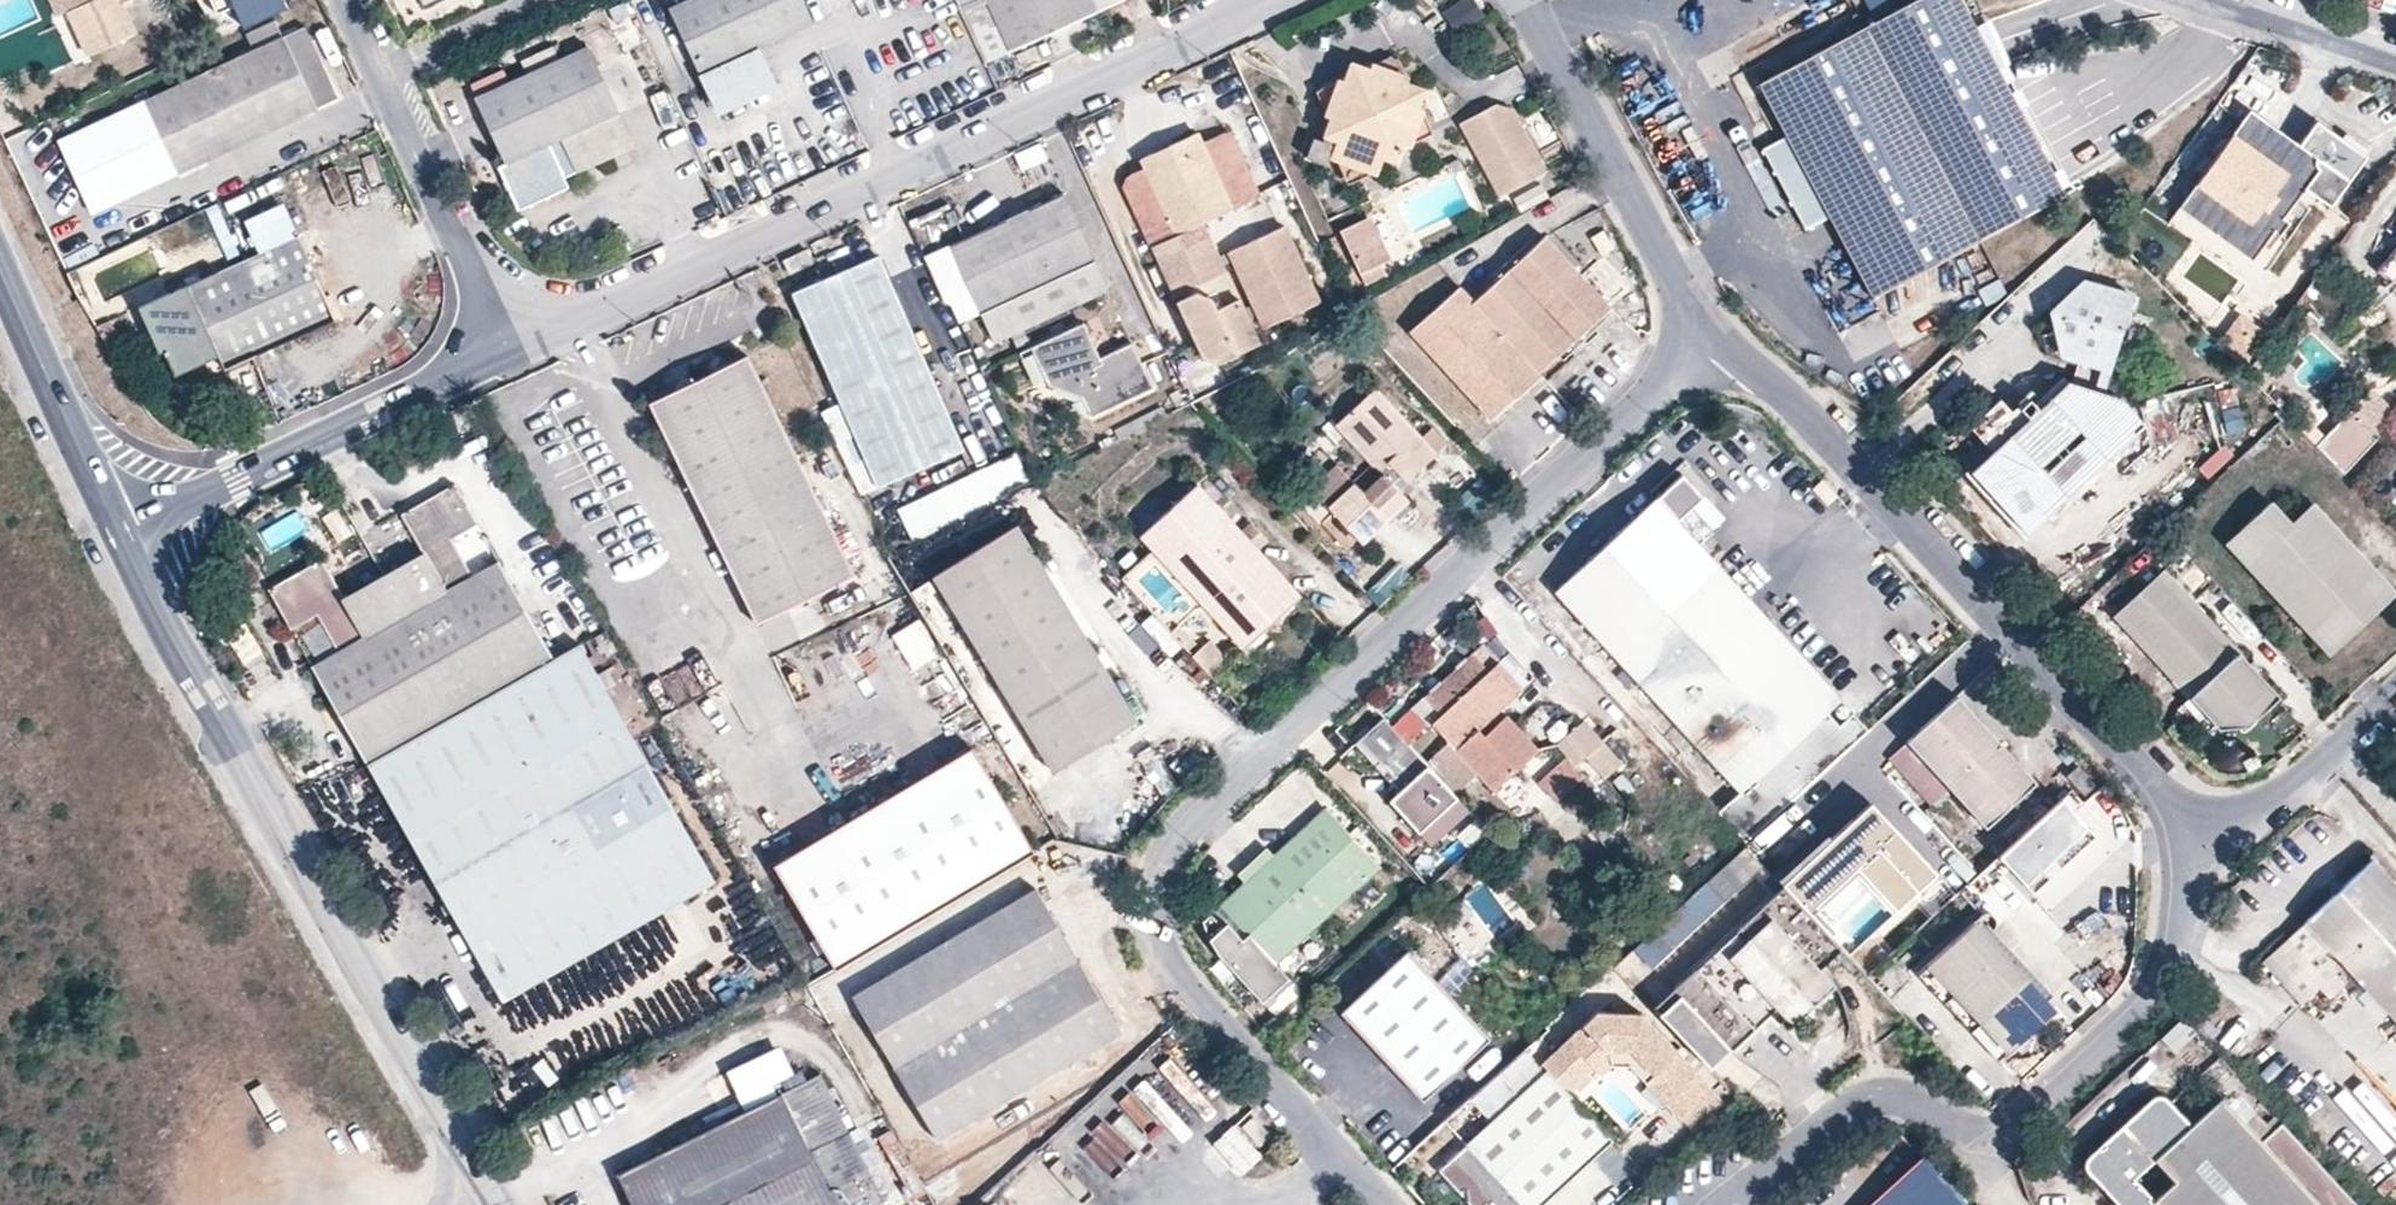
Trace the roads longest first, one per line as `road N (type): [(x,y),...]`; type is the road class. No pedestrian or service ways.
road 1 (residential): [(1382,1204),(1180,986),(1160,950),(1158,872),(1179,834),(1719,336)]
road 2 (residential): [(1273,0),(512,353)]
road 3 (tertiary): [(507,1204),(198,692),(114,528)]
road 4 (residential): [(2180,844),(2174,934),(2160,974),(2136,1011),(1993,1148),(1969,1146),(1901,1094),(1878,1094),(1726,1204)]
road 5 (residential): [(1719,336),(2152,782),(2180,844)]
road 6 (residential): [(512,353),(114,528)]
road 7 (residential): [(1521,0),(1671,275),(1719,336)]
road 8 (residential): [(348,0),(512,353)]
road 9 (tertiary): [(114,528),(0,275)]
road 10 (residential): [(2395,696),(2268,813),(2180,844)]
road 11 (residential): [(2395,55),(2236,0)]
road 12 (track): [(464,1132),(324,1204)]

